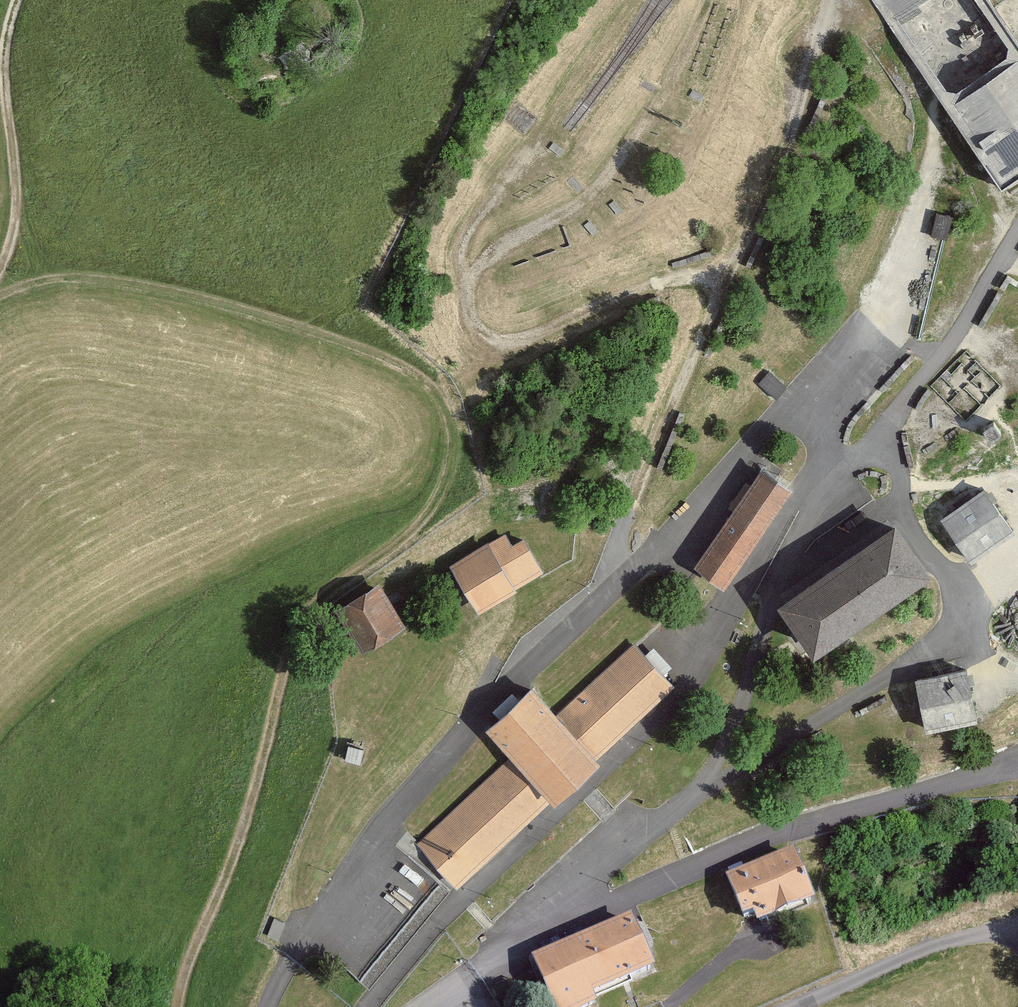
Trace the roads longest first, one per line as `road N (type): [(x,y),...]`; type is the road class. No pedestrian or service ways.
road 1 (track): [(0,293),(70,275),(147,282),(388,357),(431,385),(448,419),(450,462),(429,515),(318,602),(301,628),(246,824),(177,1006)]
road 2 (residential): [(821,397),(784,409),(664,540),(476,721),(290,957),(270,1006)]
road 3 (track): [(831,0),(788,144),(603,599)]
road 4 (residential): [(1017,772),(721,862),(540,938),(476,970),(433,1006)]
road 5 (track): [(739,262),(503,340),(474,321),(466,240),(510,178)]
road 6 (track): [(821,397),(872,324),(915,232),(941,119)]
road 7 (track): [(0,270),(18,219),(2,60),(18,0)]
road 8 (track): [(1010,928),(943,943),(800,1006)]
road 9 (track): [(1008,480),(898,491),(886,426)]

